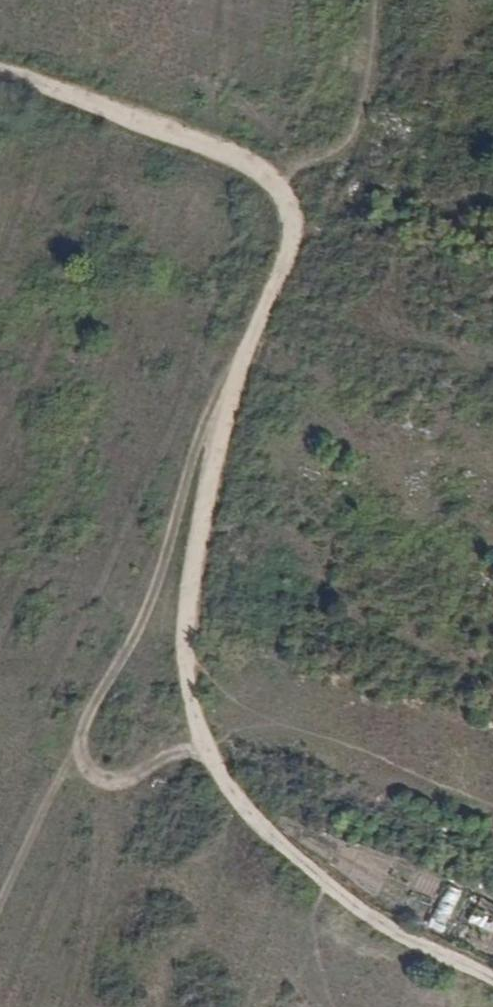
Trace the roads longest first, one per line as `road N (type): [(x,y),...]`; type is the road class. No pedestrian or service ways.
road 1 (track): [(0,79),(263,160),(300,233),(254,340),(196,592),(189,711),(224,804),(317,882),(492,984)]
road 2 (track): [(0,903),(146,614),(227,373),(254,340)]
road 3 (track): [(300,233),(368,123),(378,0)]

